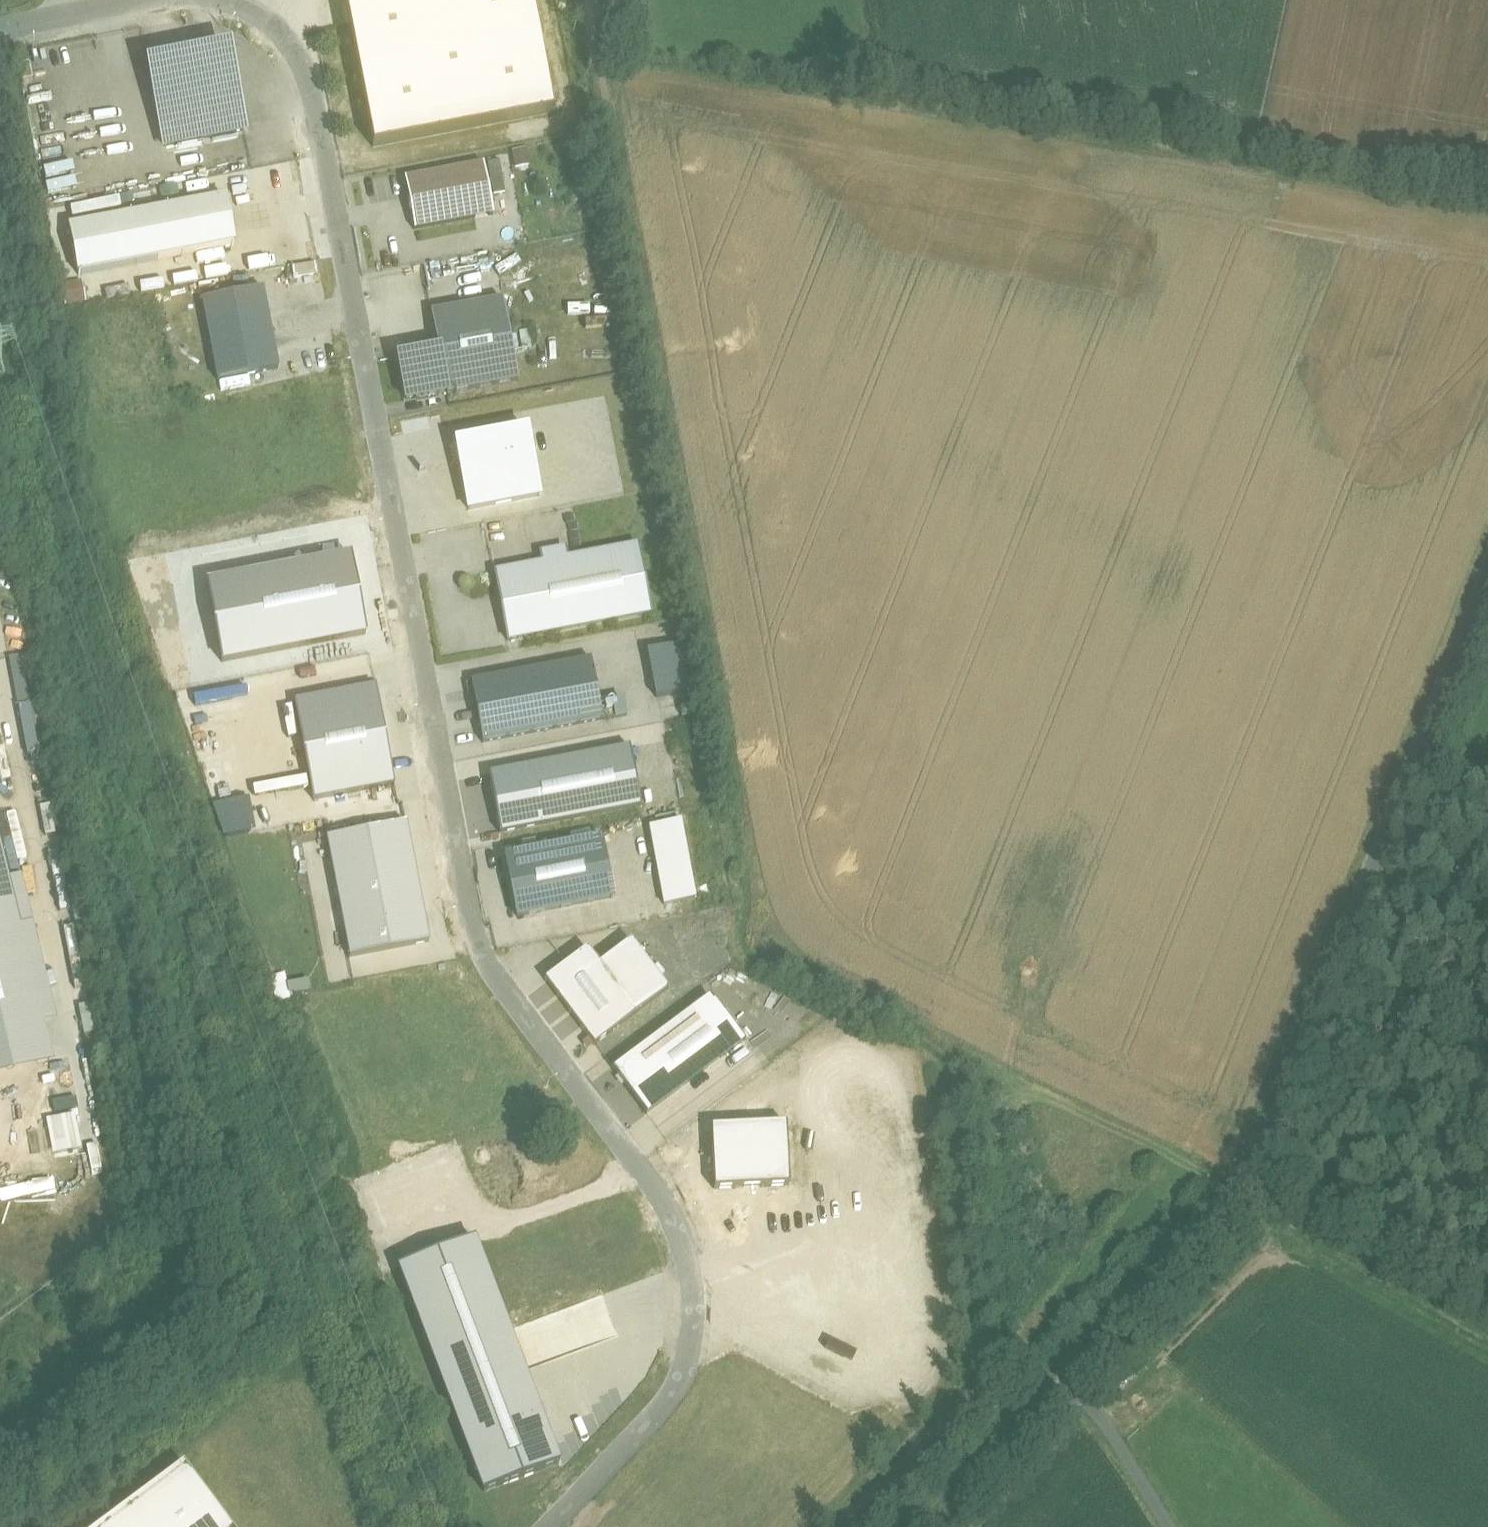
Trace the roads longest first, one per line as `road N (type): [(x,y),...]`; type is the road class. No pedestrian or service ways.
road 1 (unclassified): [(229,0),(282,34),(309,72),(467,914),(497,977),(668,1216),(686,1256),(688,1359),(669,1396),(546,1526)]
road 2 (unclassified): [(933,1526),(1241,1201),(1487,580)]
road 3 (unclassified): [(0,32),(161,0)]

